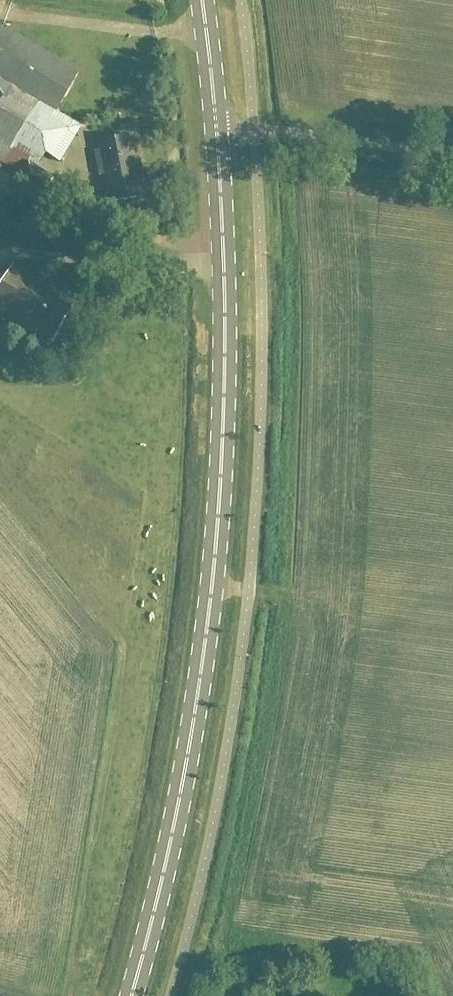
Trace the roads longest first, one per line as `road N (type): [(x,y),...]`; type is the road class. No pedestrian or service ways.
road 1 (secondary): [(131,995),(178,809),(208,615),(224,334),(215,129)]
road 2 (unclassified): [(452,160),(215,129)]
road 3 (secondary): [(215,129),(200,0)]

